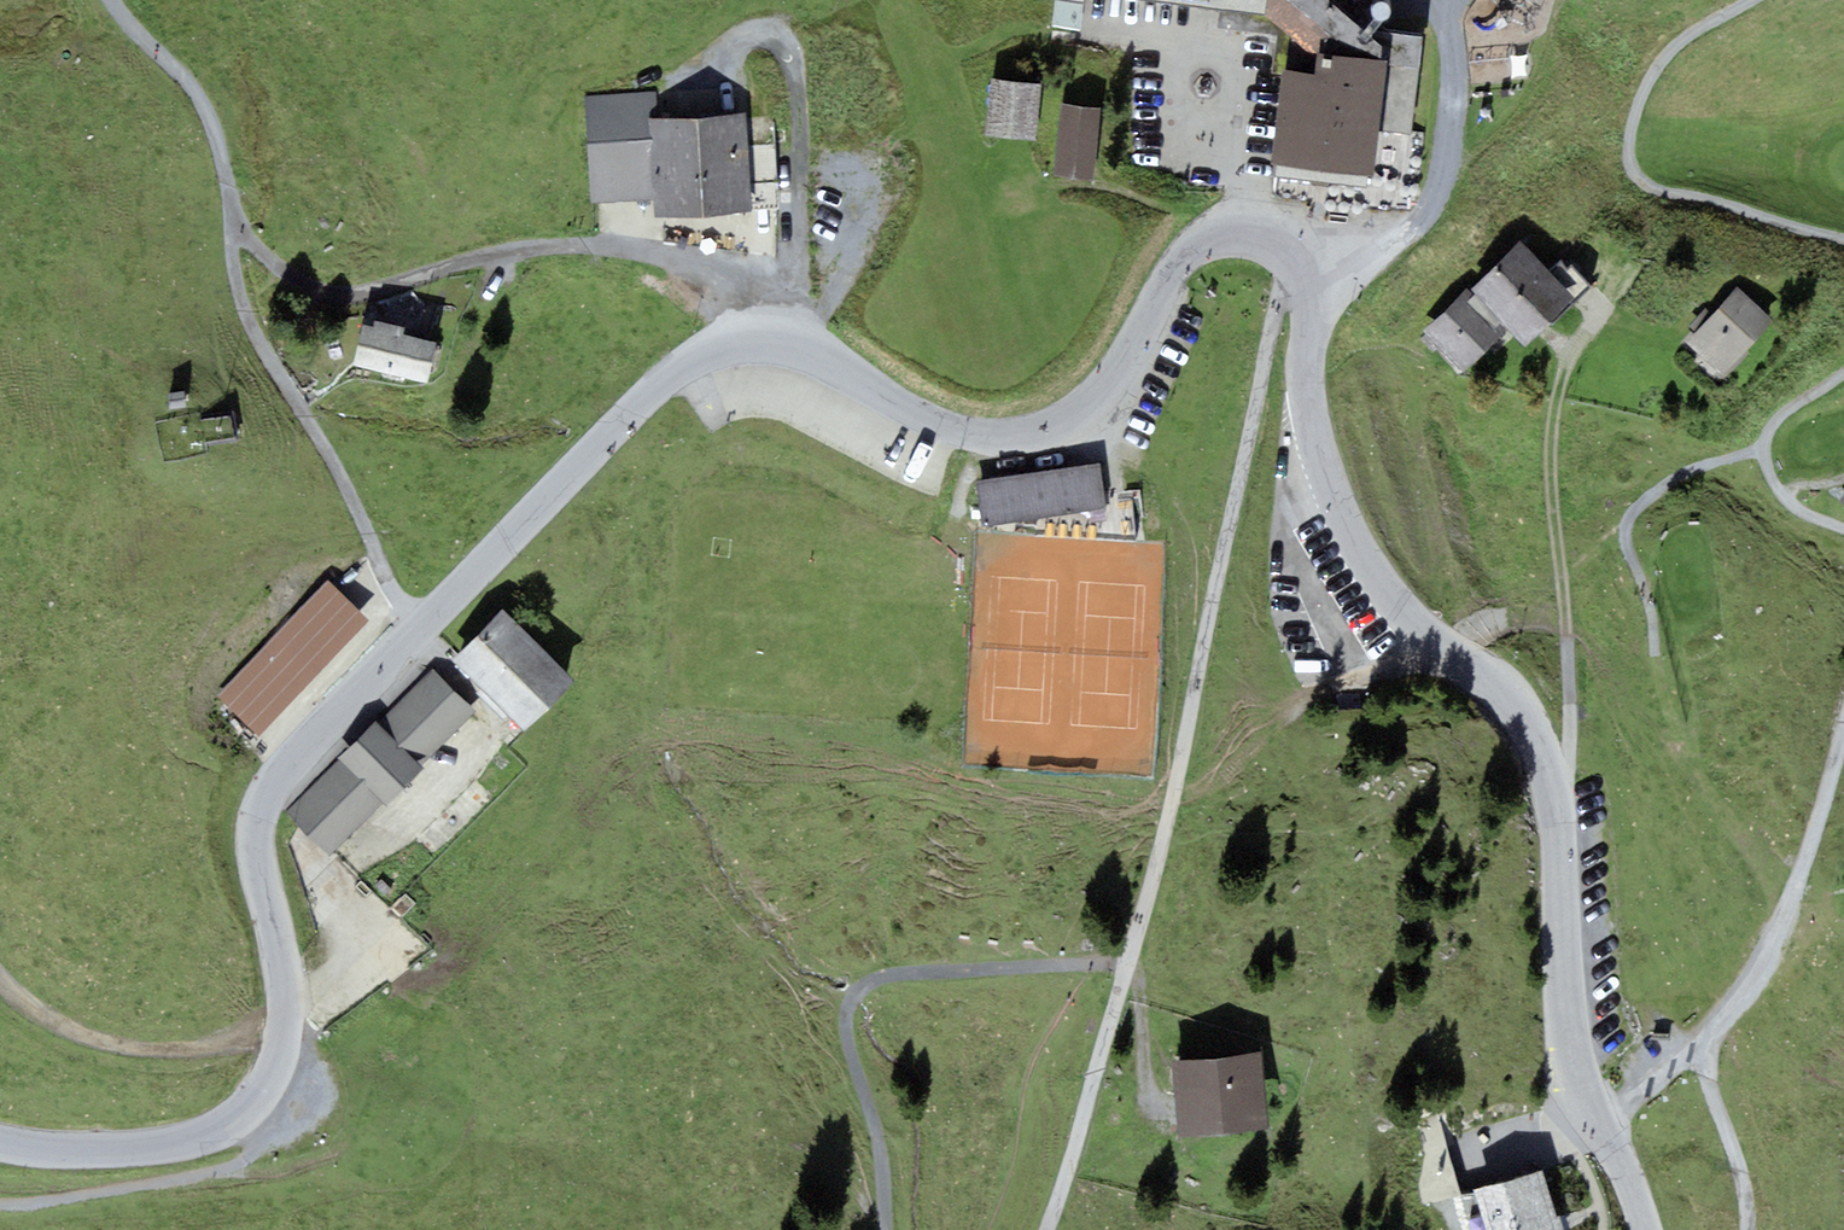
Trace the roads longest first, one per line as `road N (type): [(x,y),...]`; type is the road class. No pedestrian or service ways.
road 1 (residential): [(1645,1229),(1588,1080),(1551,779),(1538,742),(1500,692),(1425,637),(1378,585),(1340,512),(1306,407),(1314,275),(1286,247),(1243,231),(1203,238),(1099,405),(1050,432),(970,438),(773,338),(734,343),(677,369),(278,783),(255,830),(286,1021),(283,1054),(237,1122),(199,1142),(107,1153),(0,1143)]
road 2 (track): [(773,338),(751,292),(602,245),(489,253),(401,281),(305,283),(279,266),(228,205),(193,94),(114,0)]
road 3 (track): [(1286,247),(1253,425),(1130,959)]
road 4 (track): [(1130,959),(884,976),(854,994),(845,1032),(879,1157),(884,1229)]
road 5 (track): [(228,205),(251,321),(328,451),(419,638)]
road 6 (track): [(1843,236),(1709,193),(1655,189),(1635,175),(1626,156),(1636,100),(1664,58),(1754,0)]
road 7 (track): [(0,992),(42,1026),(106,1053),(284,1038)]
road 8 (track): [(1655,653),(1644,587),(1625,542),(1633,512),(1694,471),(1765,449)]
road 9 (track): [(1130,959),(1046,1229)]
road 10 (track): [(1843,528),(1789,501),(1765,449),(1772,421),(1843,373)]
road 11 (track): [(1698,1031),(1739,1148),(1745,1229)]
road 12 (track): [(1076,522),(1115,515),(1099,405)]

